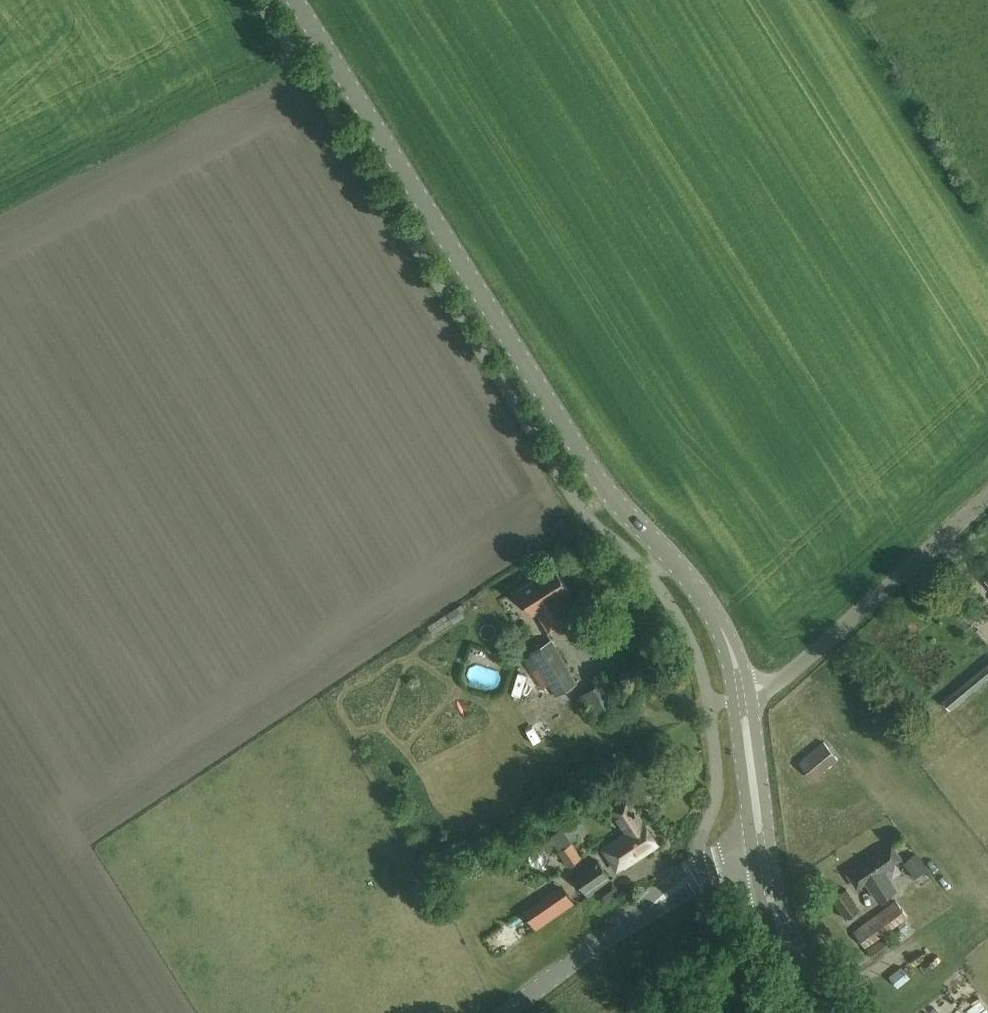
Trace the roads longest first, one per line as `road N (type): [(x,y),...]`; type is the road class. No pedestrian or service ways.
road 1 (tertiary): [(742,697),(730,648),(706,601),(589,466),(296,0)]
road 2 (unclassified): [(742,697),(777,683),(987,494)]
road 3 (tertiary): [(508,1012),(755,840)]
road 4 (tertiary): [(827,1012),(769,894),(755,840)]
road 5 (tertiary): [(755,840),(742,697)]

